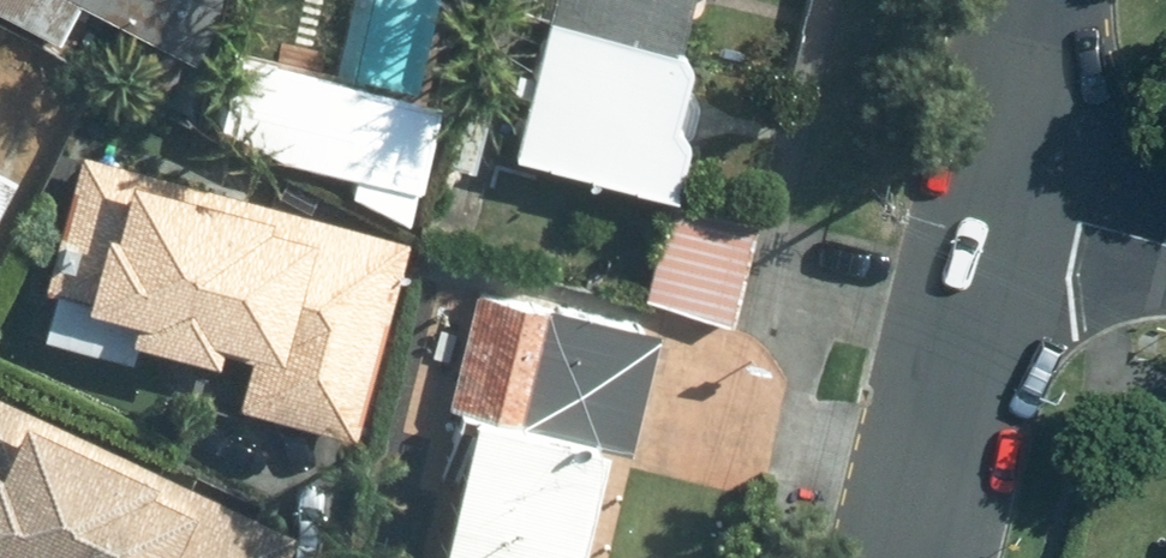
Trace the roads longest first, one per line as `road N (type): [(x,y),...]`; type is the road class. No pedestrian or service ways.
road 1 (tertiary): [(995,205),(907,557)]
road 2 (tertiary): [(1036,0),(995,205)]
road 3 (residential): [(995,205),(1165,251)]

